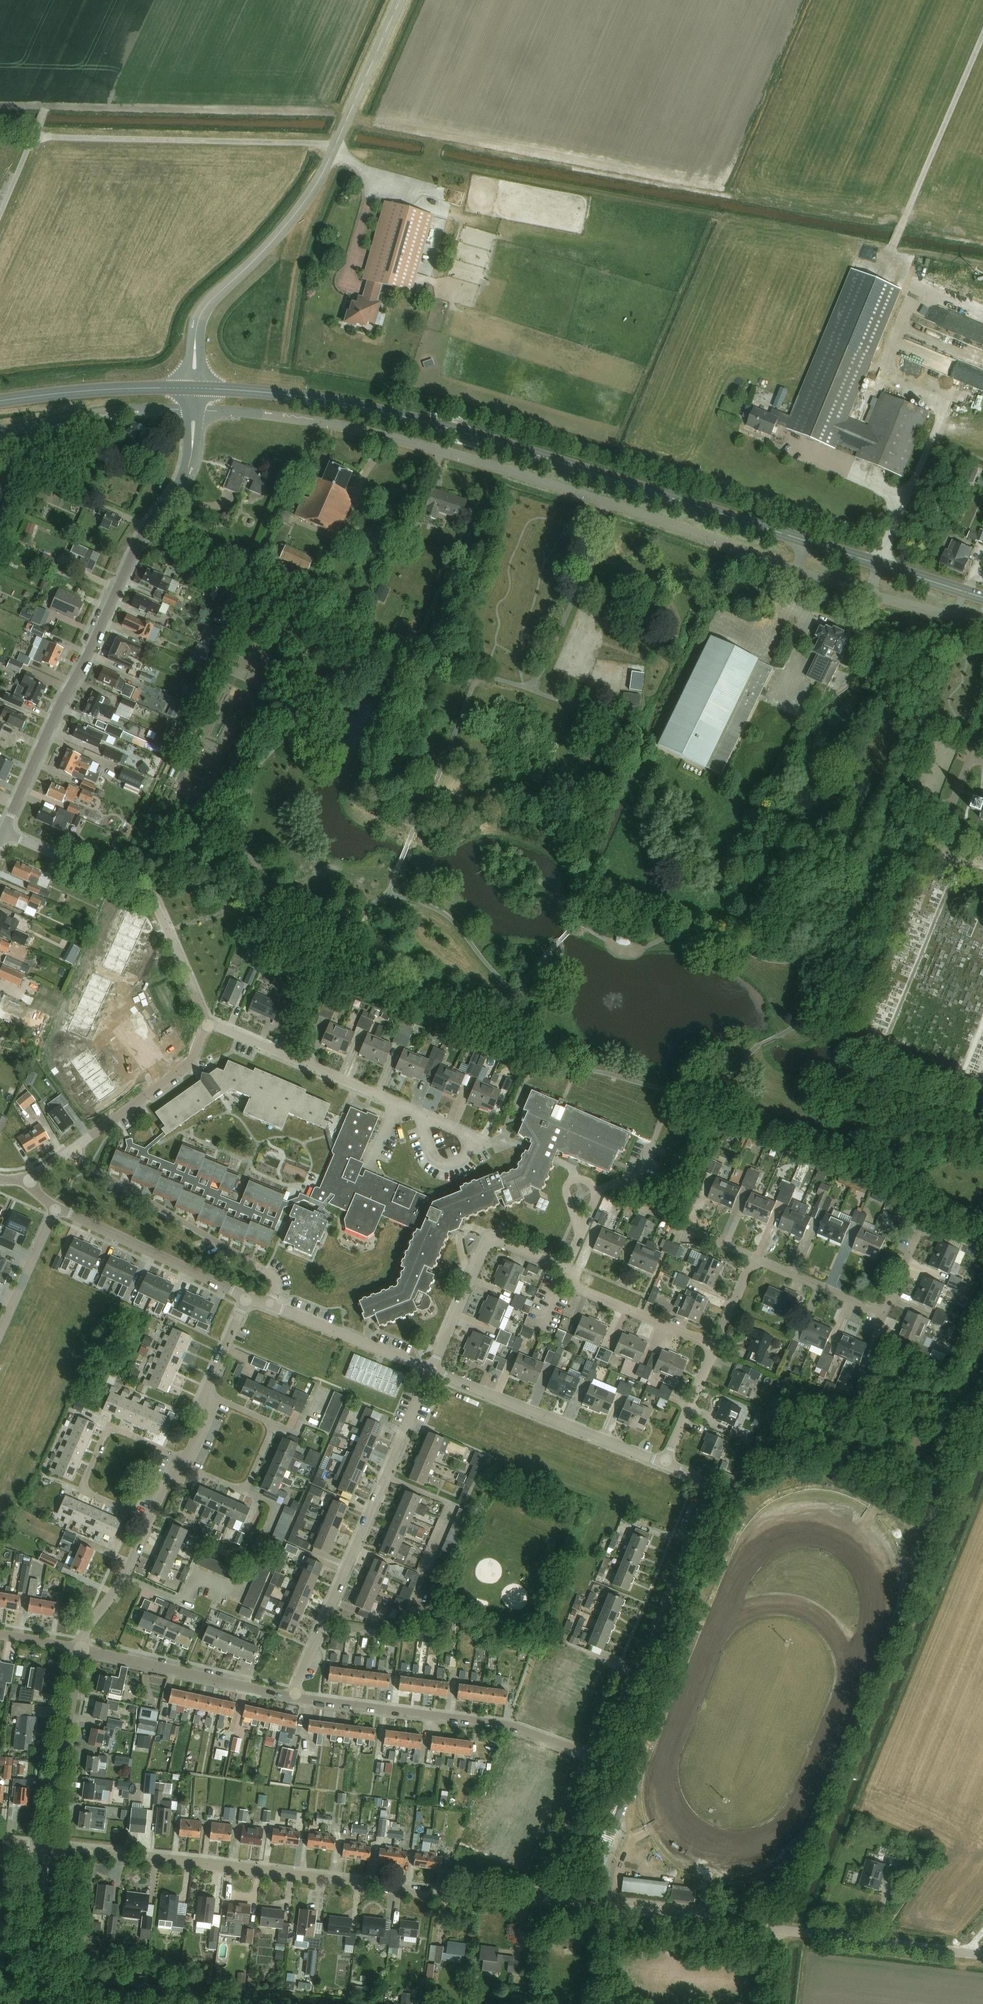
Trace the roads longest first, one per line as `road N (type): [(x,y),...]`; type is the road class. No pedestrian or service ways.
road 1 (residential): [(195,409),(348,428),(606,498),(871,594),(982,622)]
road 2 (secondary): [(982,598),(406,417),(294,395),(196,388)]
road 3 (unclassified): [(536,1901),(47,1849)]
road 4 (unclassified): [(196,388),(204,310),(304,203),(401,0)]
road 5 (unclassified): [(982,1957),(536,1901)]
road 6 (residential): [(4,834),(59,701),(165,504)]
road 7 (residential): [(292,1698),(431,1370)]
road 8 (residential): [(592,1757),(713,1486),(665,1463)]
road 9 (residential): [(592,1757),(506,1726),(292,1698)]
road 10 (residential): [(208,1023),(148,891),(4,834)]
road 11 (residential): [(269,1304),(269,1274),(71,1151)]
road 12 (residential): [(665,1463),(431,1370)]
road 13 (residential): [(921,1228),(884,1313),(753,1257)]
road 14 (residential): [(422,1115),(208,1023)]
road 15 (residential): [(431,1370),(489,1236),(567,1269)]
road 16 (residential): [(292,1698),(82,1649)]
road 17 (residential): [(150,1517),(83,1489),(103,1436),(123,1430),(179,1453)]
road 18 (residential): [(248,1295),(57,1207)]
road 19 (track): [(982,34),(901,225)]
road 20 (residential): [(47,1849),(82,1649)]
road 21 (residential): [(0,432),(115,410),(195,409)]
road 22 (secondary): [(0,401),(196,388)]
road 23 (residential): [(71,1151),(188,1066),(208,1023)]
road 24 (residential): [(431,1370),(269,1304)]
road 25 (residential): [(179,1453),(248,1295)]
road 26 (residential): [(715,1346),(577,1288),(567,1269)]
road 27 (residential): [(567,1269),(600,1191),(639,1172),(653,1142)]
road 28 (unclassified): [(27,2003),(47,1849)]
road 29 (residential): [(536,1901),(592,1757)]
road 30 (residential): [(82,1649),(86,1627),(124,1577),(150,1517)]
road 31 (residential): [(57,1207),(0,1331)]
road 32 (residential): [(665,1463),(715,1346)]
road 33 (residential): [(753,1257),(641,1208)]

